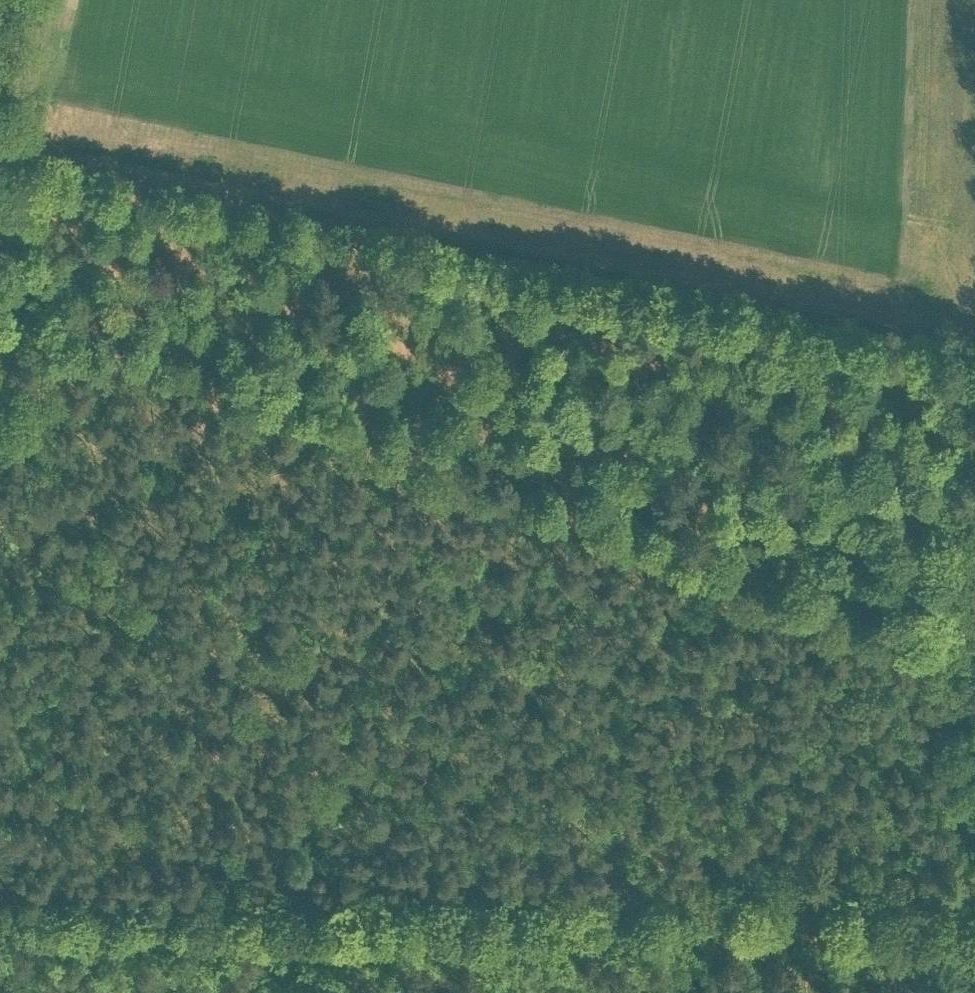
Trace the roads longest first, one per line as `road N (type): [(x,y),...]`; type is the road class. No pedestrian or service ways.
road 1 (track): [(974,336),(12,146),(35,0)]
road 2 (track): [(974,926),(0,924)]

